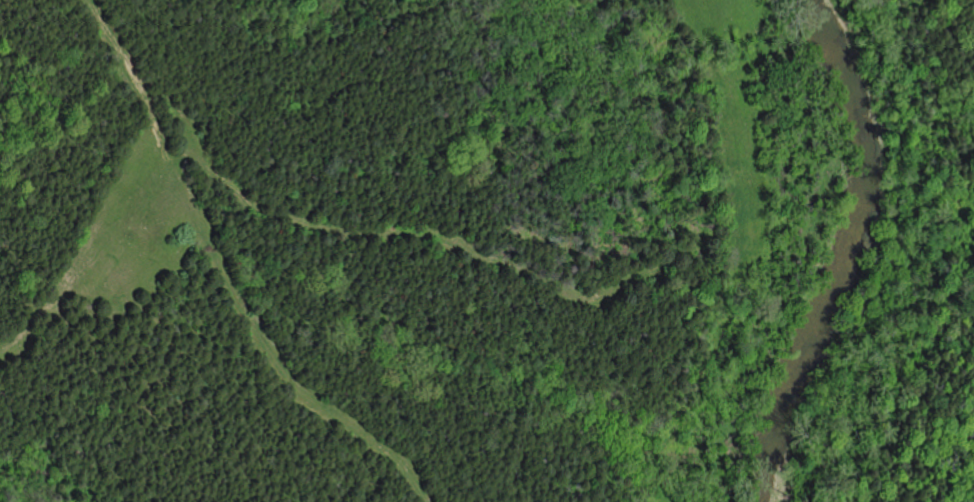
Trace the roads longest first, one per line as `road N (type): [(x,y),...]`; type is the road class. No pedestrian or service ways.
road 1 (track): [(85,0),(216,258),(291,379),(404,467),(428,501)]

